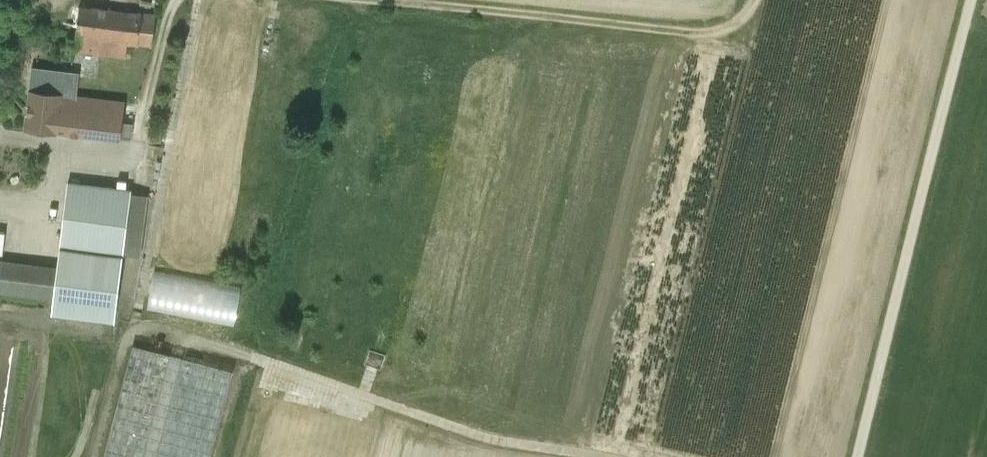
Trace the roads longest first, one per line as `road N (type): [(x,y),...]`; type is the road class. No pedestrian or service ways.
road 1 (track): [(970,0),(858,456)]
road 2 (track): [(151,333),(487,438),(602,456)]
road 3 (track): [(754,0),(739,29),(718,35),(369,0)]
road 4 (track): [(181,0),(144,133)]

